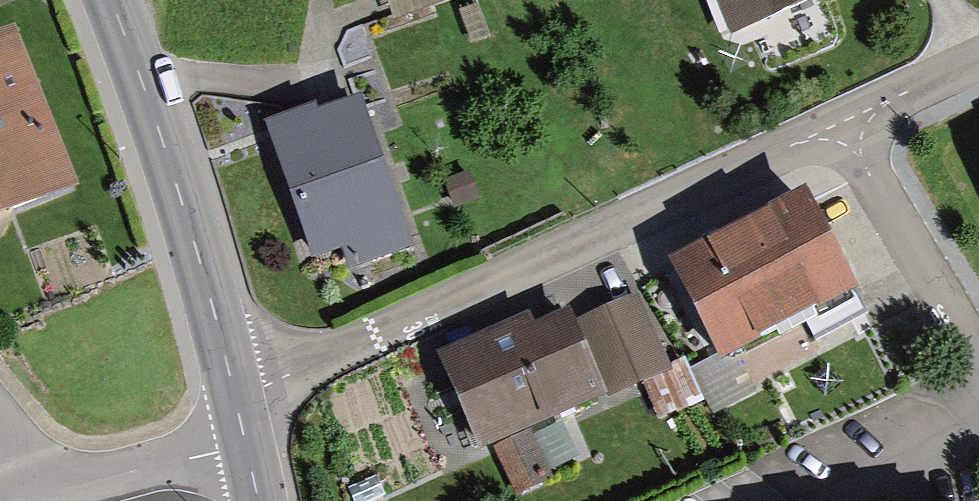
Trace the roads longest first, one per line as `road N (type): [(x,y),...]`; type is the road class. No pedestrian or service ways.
road 1 (residential): [(842,125),(234,396)]
road 2 (tertiary): [(109,0),(189,222),(234,396)]
road 3 (residential): [(842,125),(978,362)]
road 4 (residential): [(41,499),(245,442)]
road 5 (residential): [(818,500),(978,431)]
road 6 (residential): [(976,58),(842,125)]

